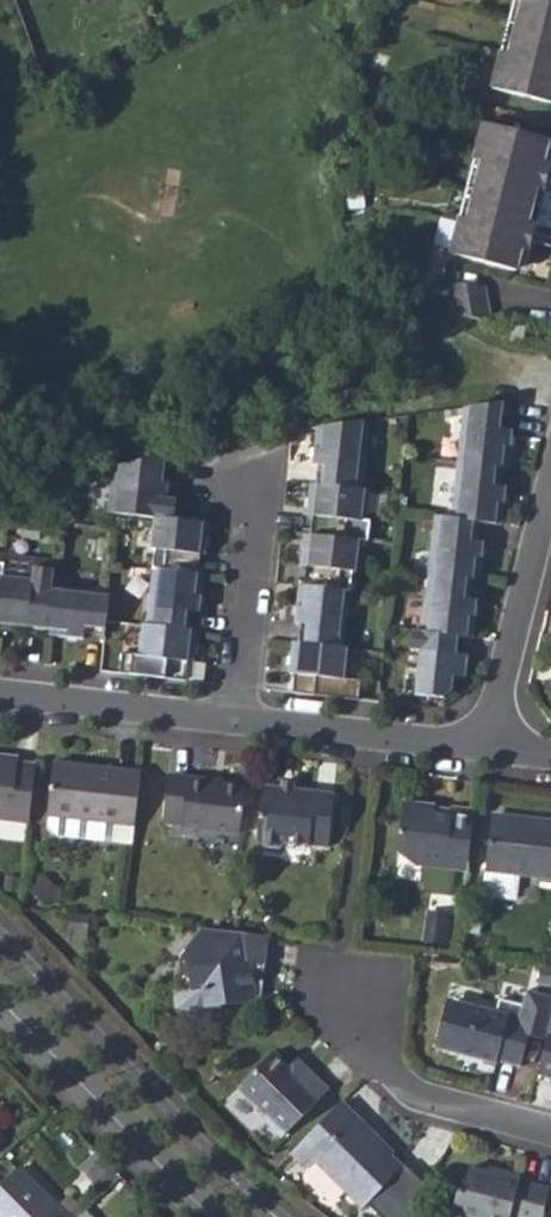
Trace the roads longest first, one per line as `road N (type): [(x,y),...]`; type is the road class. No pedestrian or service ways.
road 1 (secondary): [(203,1216),(0,1005)]
road 2 (residential): [(233,719),(261,440)]
road 3 (residential): [(550,486),(498,697),(493,751)]
road 4 (residential): [(493,751),(233,719)]
road 5 (residential): [(550,1132),(427,1101),(380,1064),(348,996)]
road 6 (residential): [(233,719),(0,691)]

